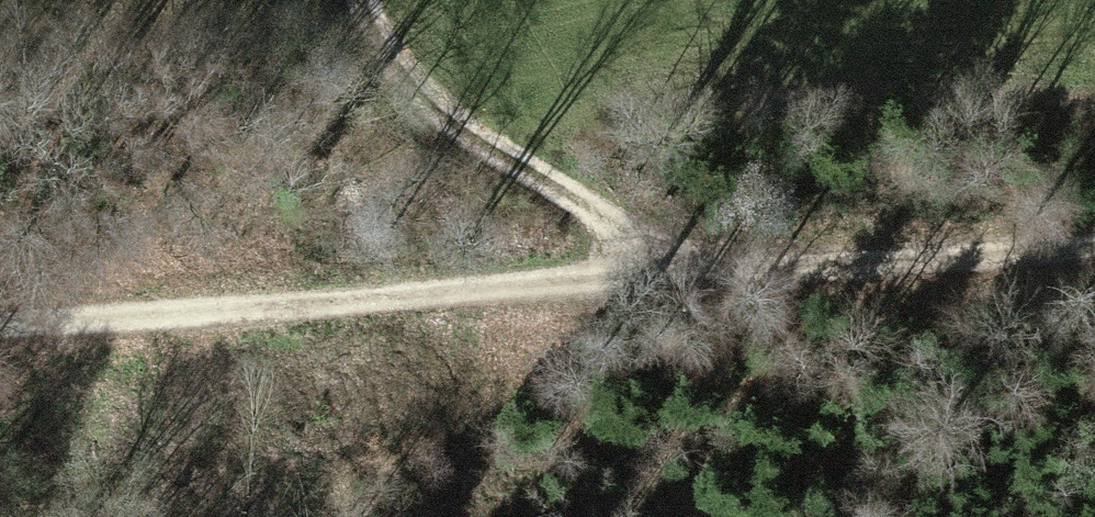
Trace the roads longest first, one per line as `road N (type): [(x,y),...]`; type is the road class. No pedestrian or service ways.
road 1 (track): [(1094,243),(654,266),(0,319)]
road 2 (track): [(365,0),(430,106),(473,140),(605,214),(654,266)]

